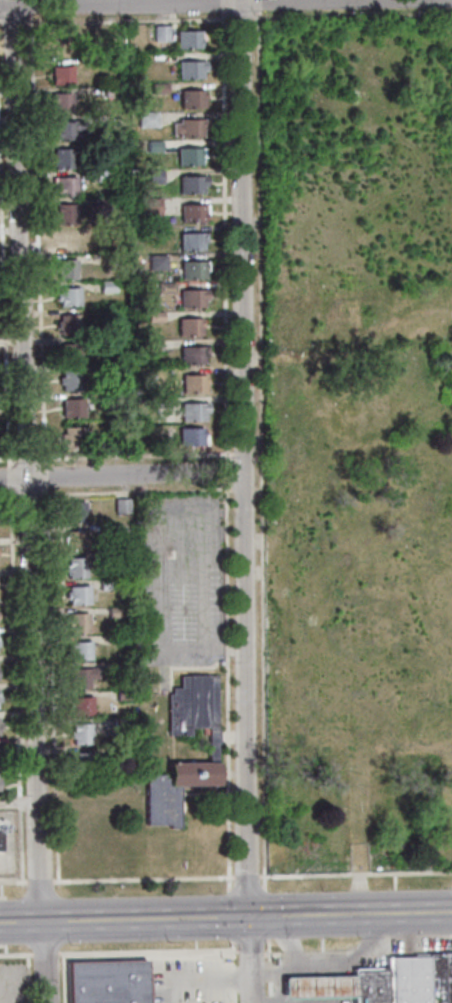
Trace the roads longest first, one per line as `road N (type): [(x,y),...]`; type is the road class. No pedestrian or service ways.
road 1 (residential): [(45,1002),(12,0)]
road 2 (residential): [(252,1002),(240,0)]
road 3 (secondary): [(451,913),(0,923)]
road 4 (residential): [(363,0),(0,7)]
road 5 (residential): [(243,473),(0,478)]

